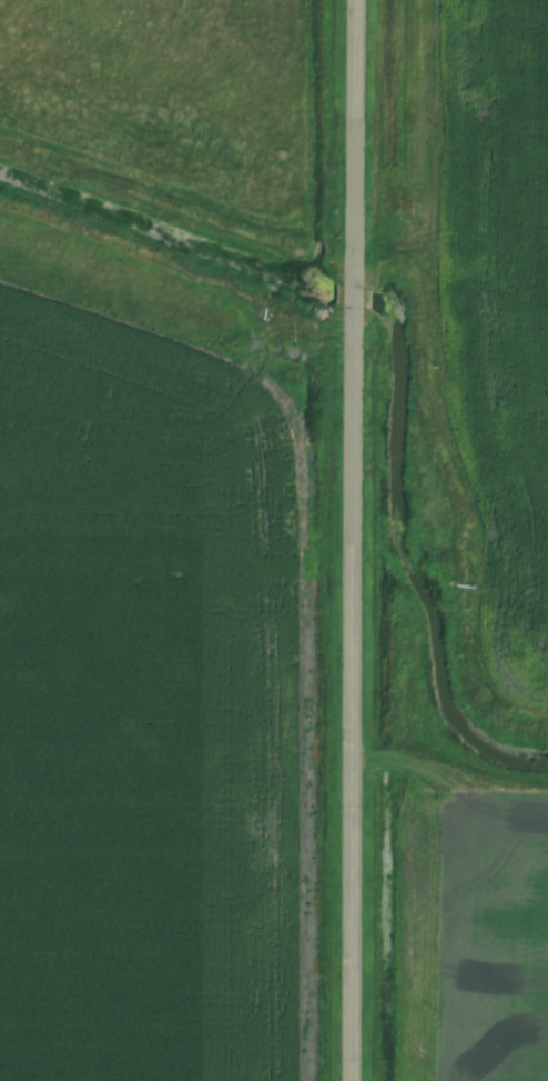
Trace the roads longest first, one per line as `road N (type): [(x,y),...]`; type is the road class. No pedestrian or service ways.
road 1 (tertiary): [(350,1080),(354,0)]

